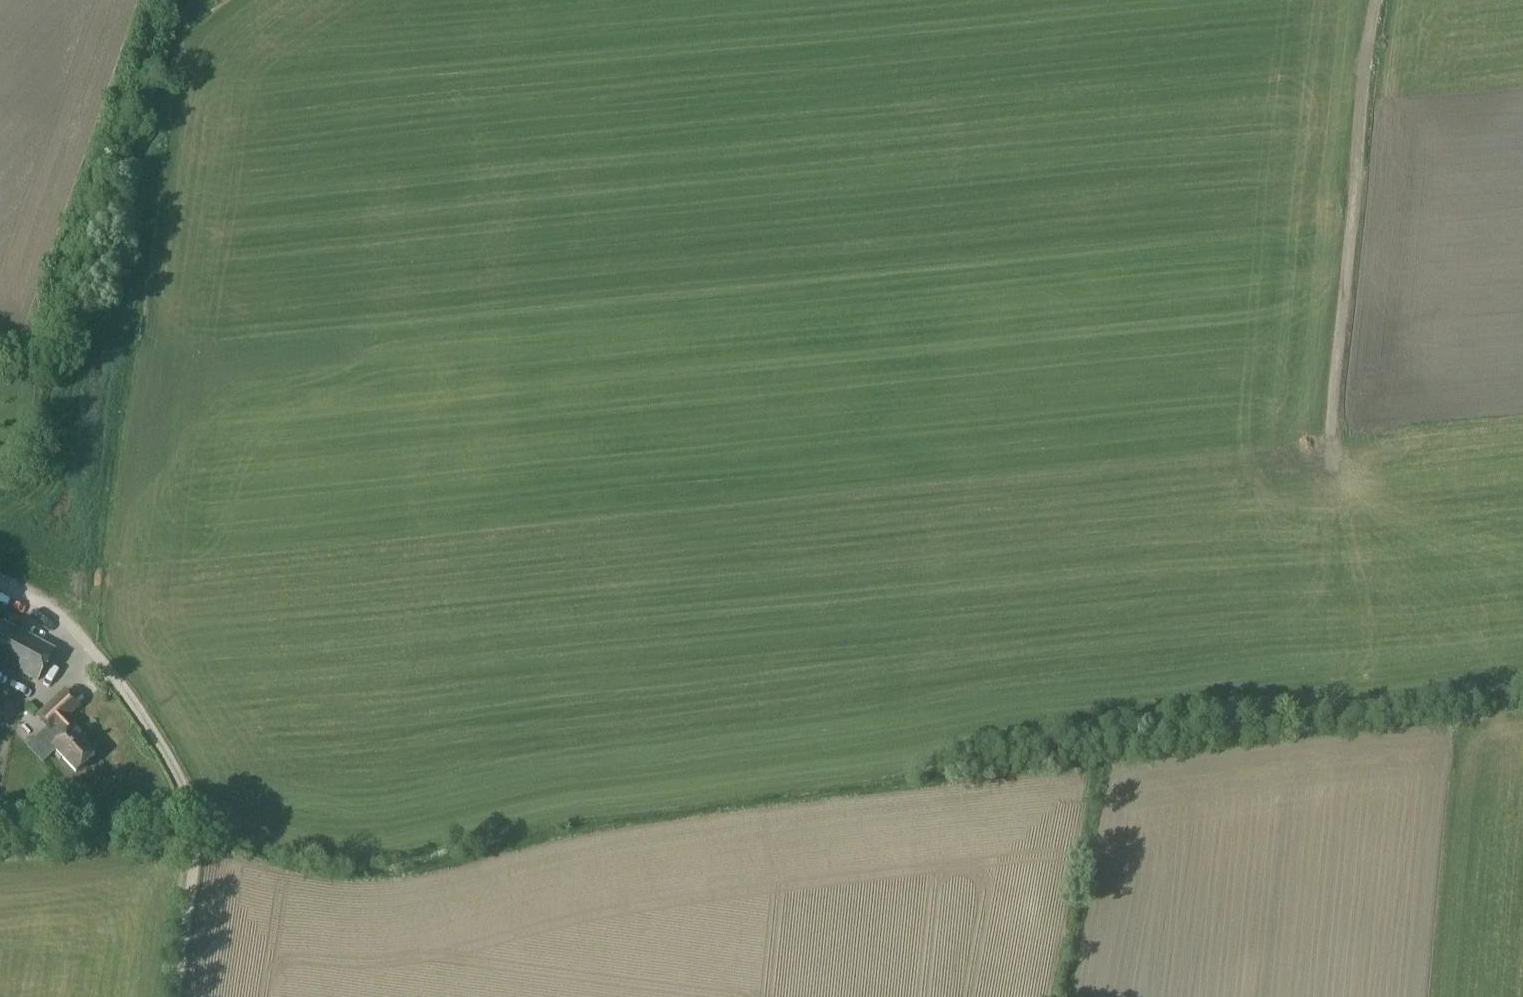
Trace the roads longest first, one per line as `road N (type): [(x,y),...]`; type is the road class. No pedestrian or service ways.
road 1 (track): [(177,996),(195,865),(195,819),(179,778),(86,644),(54,609),(0,585)]
road 2 (track): [(1326,467),(1374,0)]

